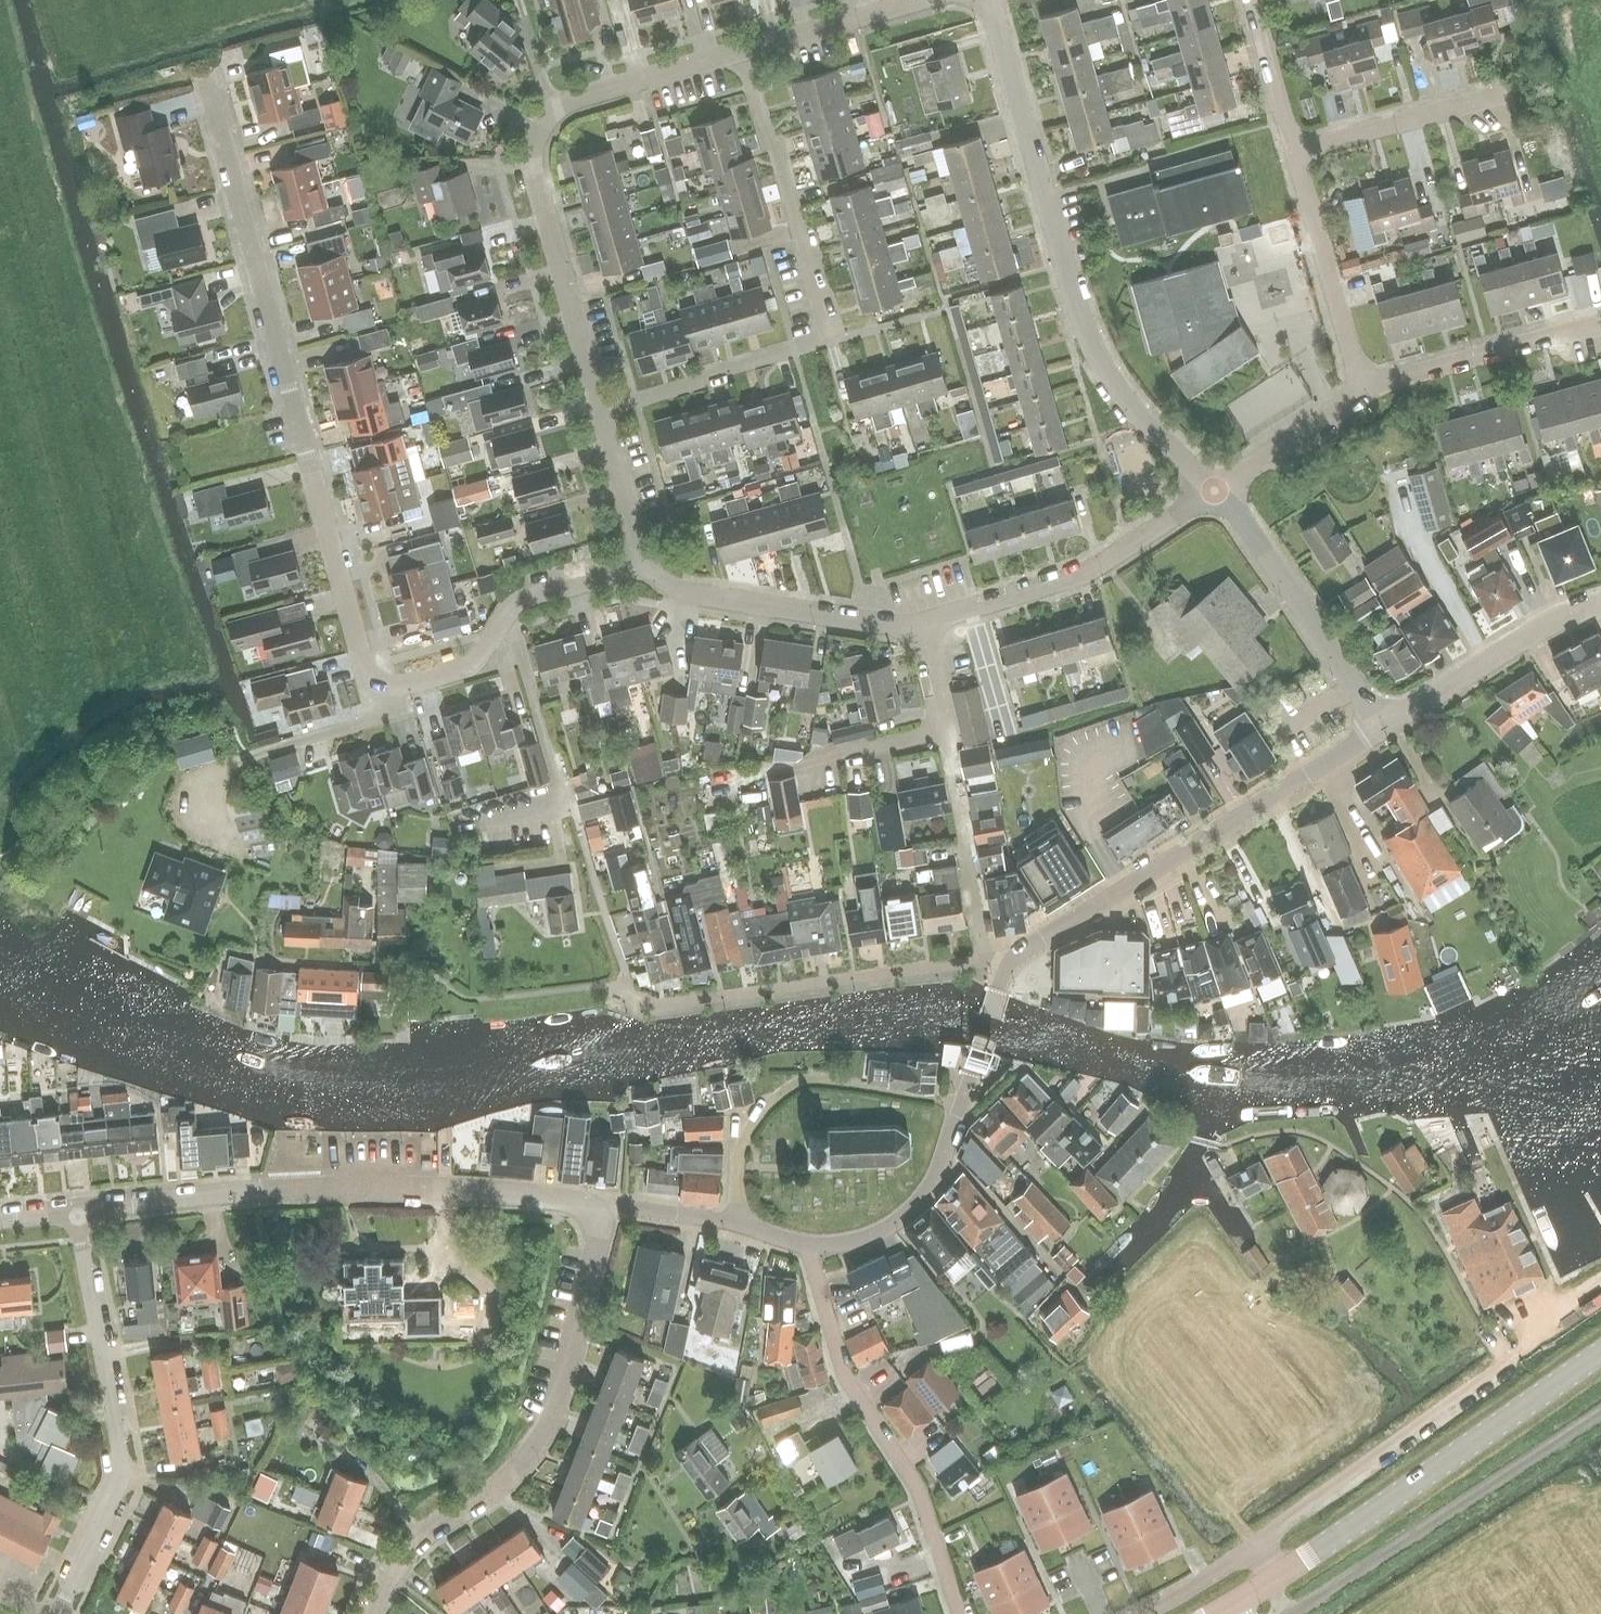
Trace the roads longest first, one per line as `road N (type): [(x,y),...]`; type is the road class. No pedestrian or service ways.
road 1 (residential): [(1210,489),(1127,402),(1084,329),(990,0)]
road 2 (residential): [(600,406),(822,342),(829,333),(740,47)]
road 3 (unclassified): [(1569,1320),(1250,1553),(1145,1613)]
road 4 (residential): [(600,406),(531,184),(534,141),(557,112),(597,89),(740,47)]
road 5 (residential): [(366,1613),(399,1561),(523,1464),(572,1357),(601,1228),(590,1202)]
road 6 (residential): [(1005,967),(1040,939),(1387,727)]
road 7 (secondary): [(1232,1608),(1600,1358)]
road 8 (residential): [(497,629),(471,671),(374,697),(299,426)]
road 9 (residential): [(78,1211),(121,1471),(53,1613)]
road 10 (residential): [(958,1613),(916,1487),(846,1374),(807,1244)]
road 11 (residential): [(807,1244),(887,1230),(917,1203),(936,1175),(1005,967)]
road 12 (residential): [(628,981),(646,1006),(984,960)]
road 13 (residential): [(299,426),(206,77)]
road 14 (unclassified): [(1298,1613),(1600,1419)]
road 15 (residential): [(984,960),(924,621)]
road 16 (residential): [(590,1202),(266,1191)]
road 17 (residential): [(1210,489),(1106,567),(924,621)]
road 18 (residential): [(1387,727),(1210,489)]
road 19 (residential): [(497,629),(536,704),(561,800),(452,823)]
road 20 (residential): [(924,621),(747,613),(648,591)]
road 21 (residential): [(1361,392),(1292,150)]
road 22 (residential): [(1600,325),(1361,392)]
road 23 (residential): [(1387,727),(1534,628),(1600,602)]
road 24 (residential): [(1292,150),(1506,92)]
road 25 (residential): [(648,591),(600,406)]
road 26 (residential): [(78,1211),(266,1191)]
road 27 (residential): [(740,47),(923,0)]
road 28 (residential): [(1361,392),(1210,489)]
road 29 (residential): [(648,591),(602,580),(523,600),(497,629)]
road 30 (residential): [(1292,150),(1254,0)]
road 31 (residential): [(783,1090),(749,1127),(736,1169),(735,1224)]
road 32 (residential): [(735,1224),(590,1202)]

